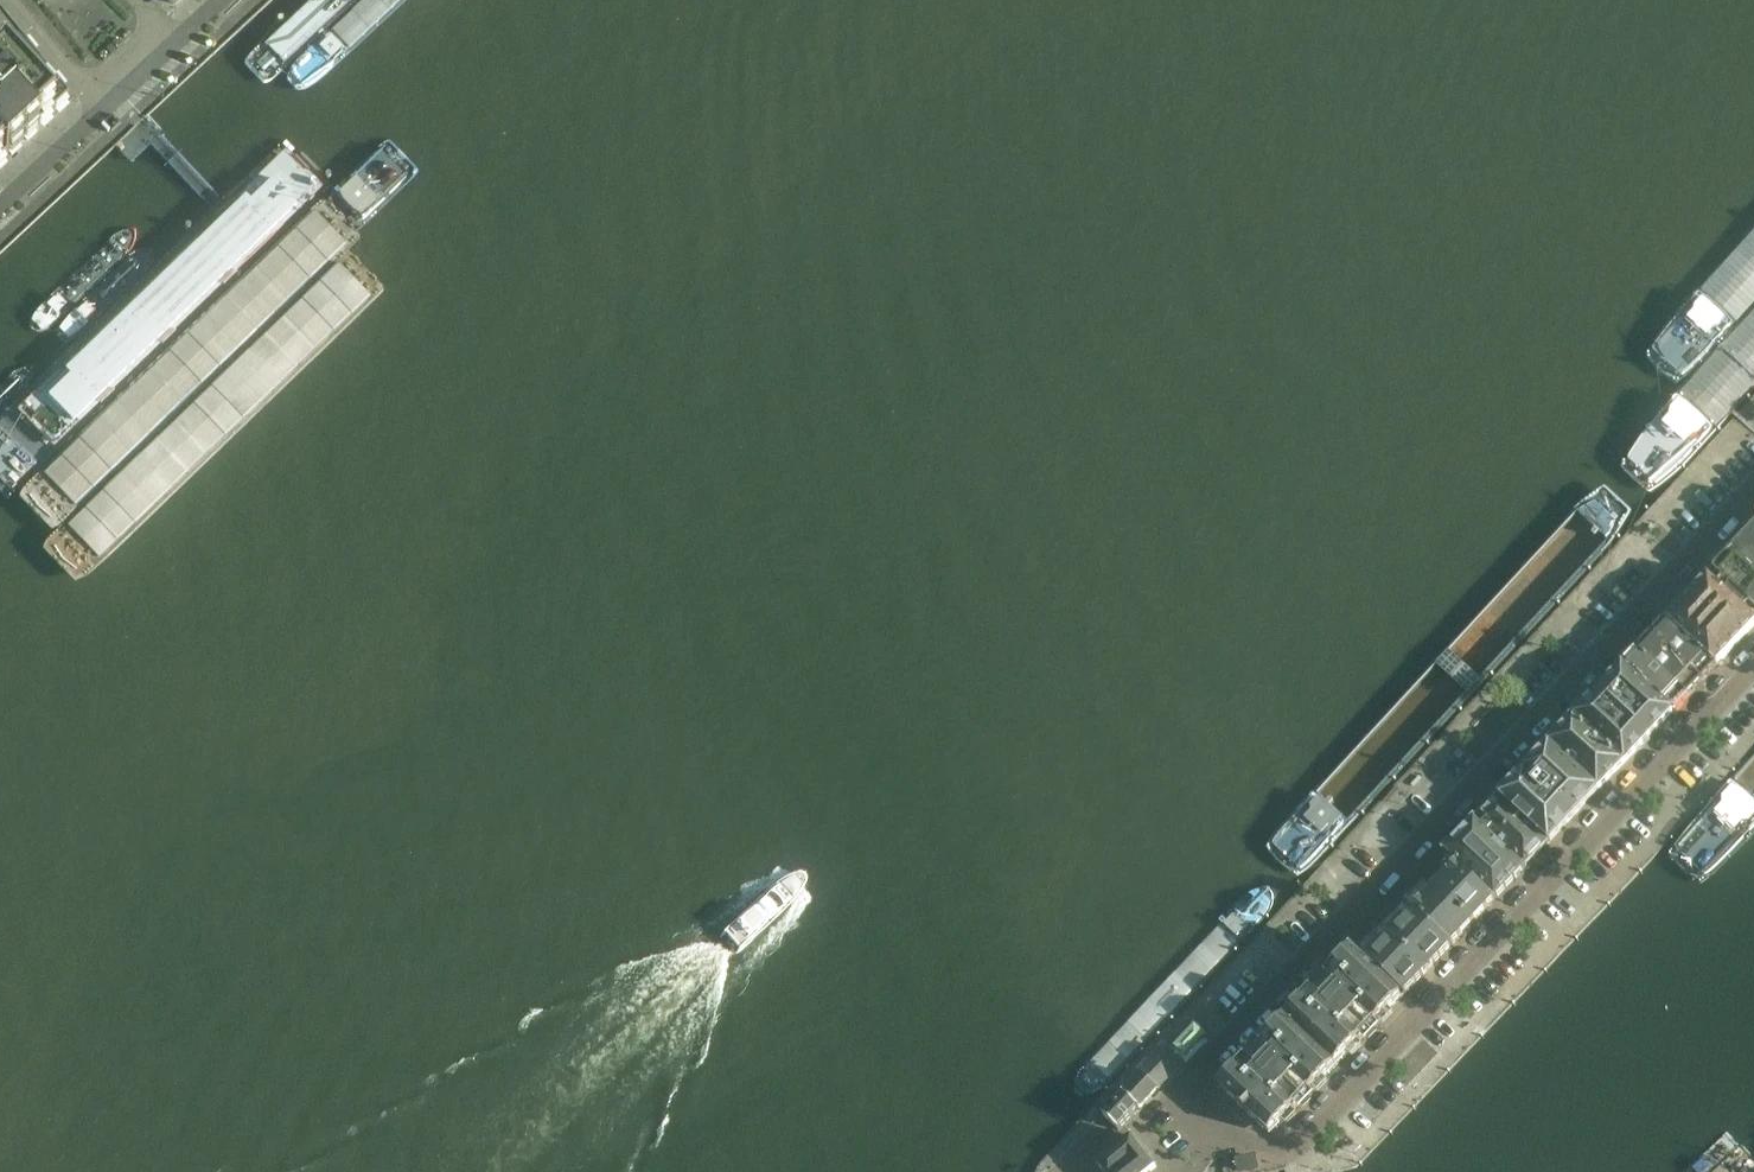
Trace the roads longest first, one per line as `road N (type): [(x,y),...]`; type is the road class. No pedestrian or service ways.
road 1 (residential): [(1753,481),(1176,1099),(1222,1140),(1290,1153),(1753,658)]
road 2 (residential): [(10,0),(103,119)]
road 3 (residential): [(0,215),(103,119)]

